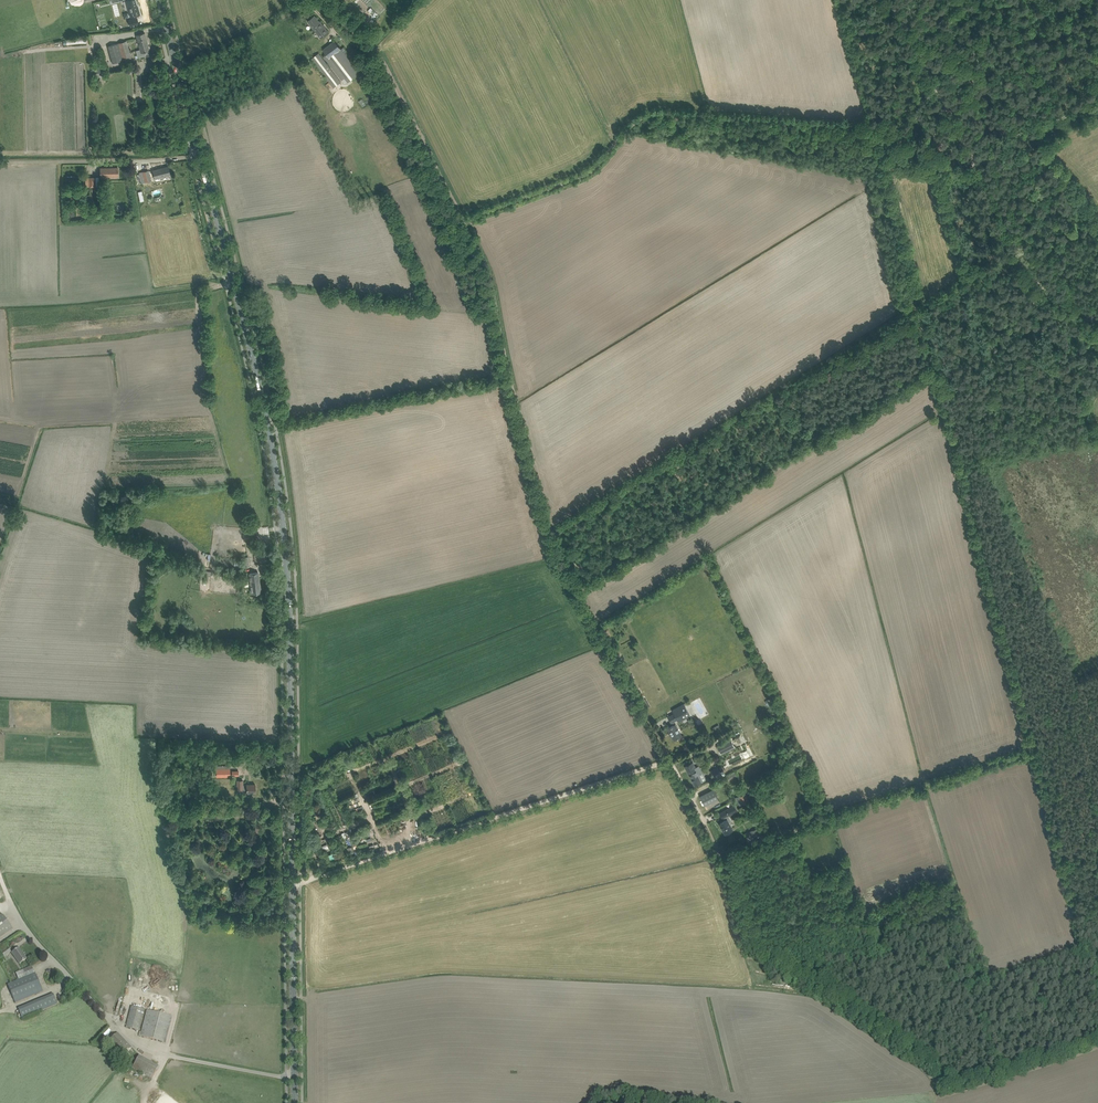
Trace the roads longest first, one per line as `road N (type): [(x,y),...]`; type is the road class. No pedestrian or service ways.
road 1 (secondary): [(295,1078),(283,526),(256,373),(200,156)]
road 2 (track): [(975,160),(960,171),(893,151),(873,139),(872,128),(661,113),(640,118),(586,175),(465,221),(380,57),(319,0)]
road 3 (track): [(1097,318),(1035,277),(893,0)]
road 4 (track): [(719,852),(753,955),(876,1031),(929,1071),(940,1092)]
road 5 (unclassified): [(295,1078),(136,1046),(71,979)]
road 6 (unclassified): [(0,163),(200,156)]
road 7 (secondary): [(200,156),(159,0)]
road 8 (track): [(975,160),(1097,97)]
road 9 (unclassified): [(71,979),(26,927),(0,877)]

